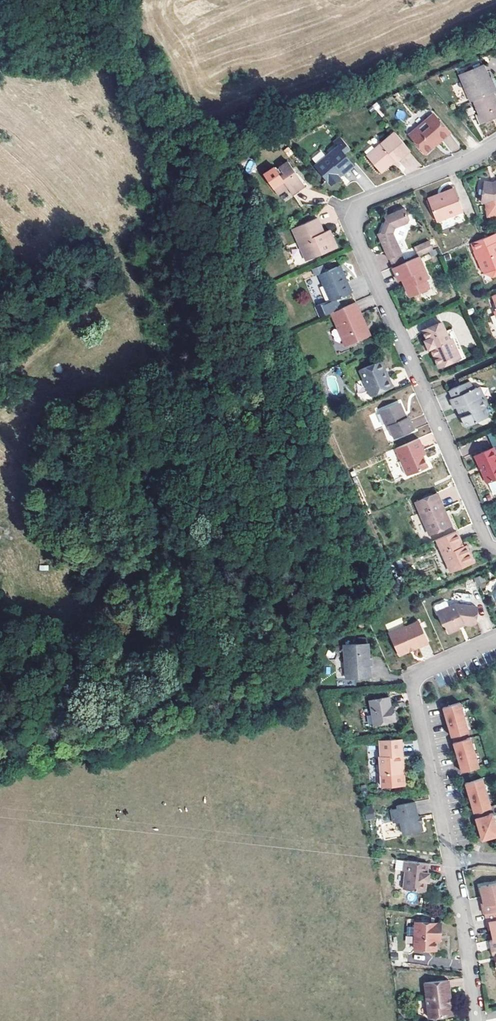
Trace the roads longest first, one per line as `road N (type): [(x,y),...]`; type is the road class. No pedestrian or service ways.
road 1 (residential): [(495,145),(368,201),(356,222),(495,549)]
road 2 (residential): [(476,1020),(411,679),(495,641)]

